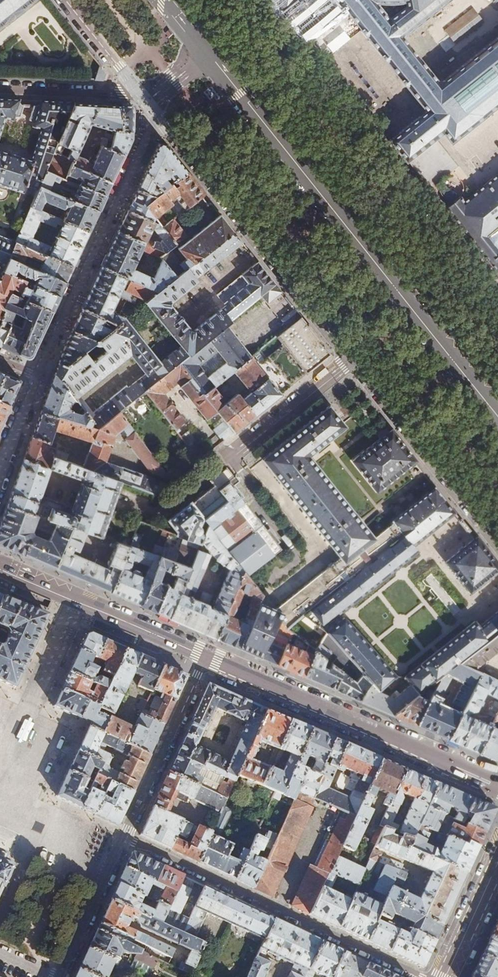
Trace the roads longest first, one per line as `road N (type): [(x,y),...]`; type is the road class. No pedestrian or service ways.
road 1 (residential): [(121,841),(414,976)]
road 2 (primary): [(206,657),(497,788)]
road 3 (residential): [(353,359),(155,110)]
road 4 (residential): [(253,0),(449,237)]
road 5 (tertiary): [(388,281),(204,53)]
road 6 (residential): [(353,359),(177,505),(157,515),(136,512)]
road 7 (residential): [(497,541),(353,359)]
road 8 (primary): [(0,569),(206,657)]
road 9 (residential): [(206,657),(121,841)]
road 10 (tertiary): [(497,417),(388,281)]
road 11 (residential): [(121,841),(60,976)]
road 12 (residential): [(137,84),(118,94),(0,89)]
road 13 (residential): [(0,465),(37,376),(0,360)]
road 14 (tertiary): [(444,976),(497,862)]

